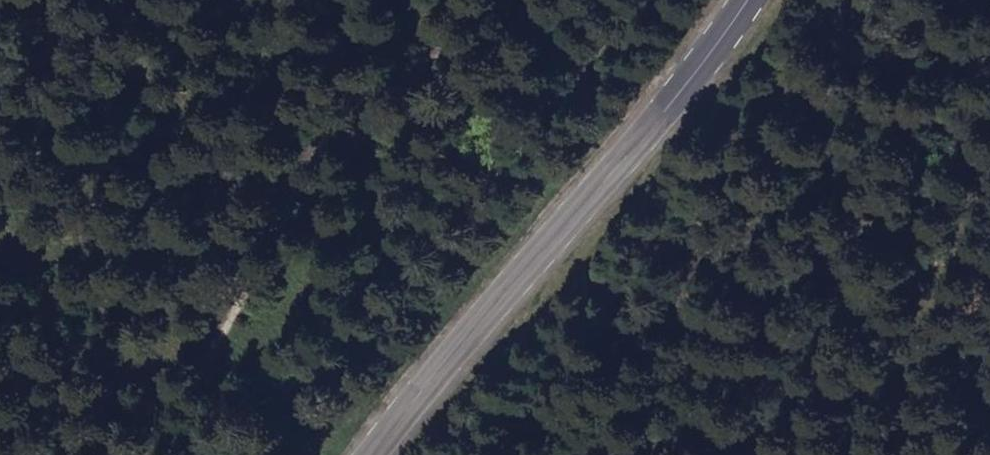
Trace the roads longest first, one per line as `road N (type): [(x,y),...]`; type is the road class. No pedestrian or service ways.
road 1 (track): [(596,0),(466,113),(377,164),(326,240),(255,410),(223,454)]
road 2 (secondary): [(741,0),(634,148),(373,454)]

